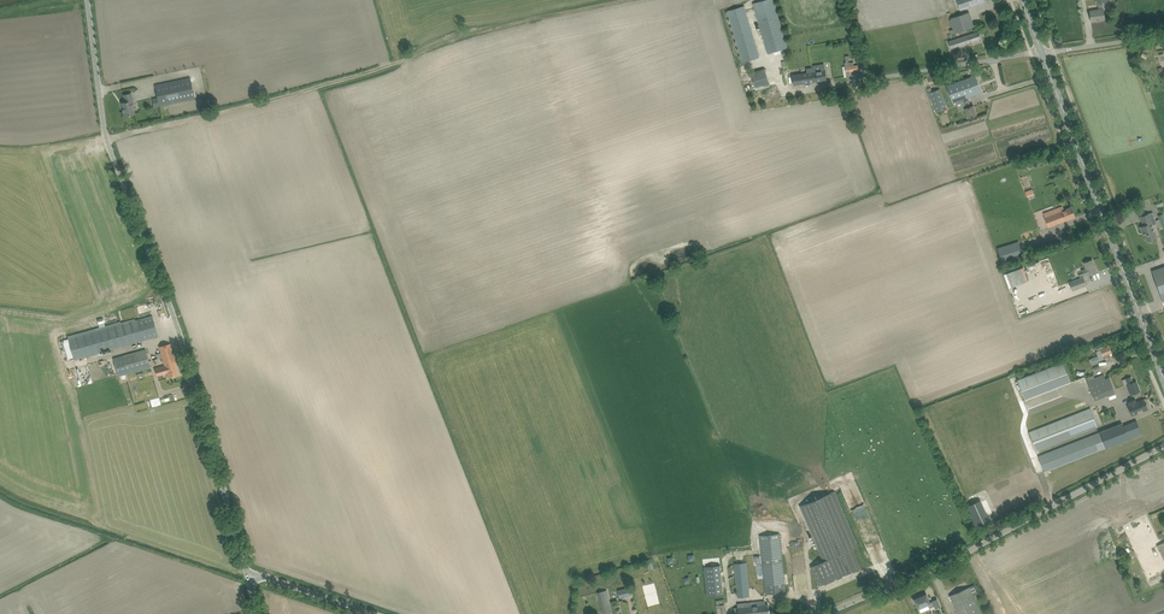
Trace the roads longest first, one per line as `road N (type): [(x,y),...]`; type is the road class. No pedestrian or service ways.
road 1 (unclassified): [(249,575),(187,346),(107,137),(87,0)]
road 2 (track): [(106,132),(223,110),(394,63),(452,36),(617,0)]
road 3 (unclassified): [(813,613),(1163,448)]
road 4 (secondary): [(1163,381),(1042,53)]
road 5 (unclassified): [(1042,53),(848,84)]
road 6 (unclassified): [(249,575),(378,613)]
road 7 (unclassified): [(1042,53),(1163,35)]

